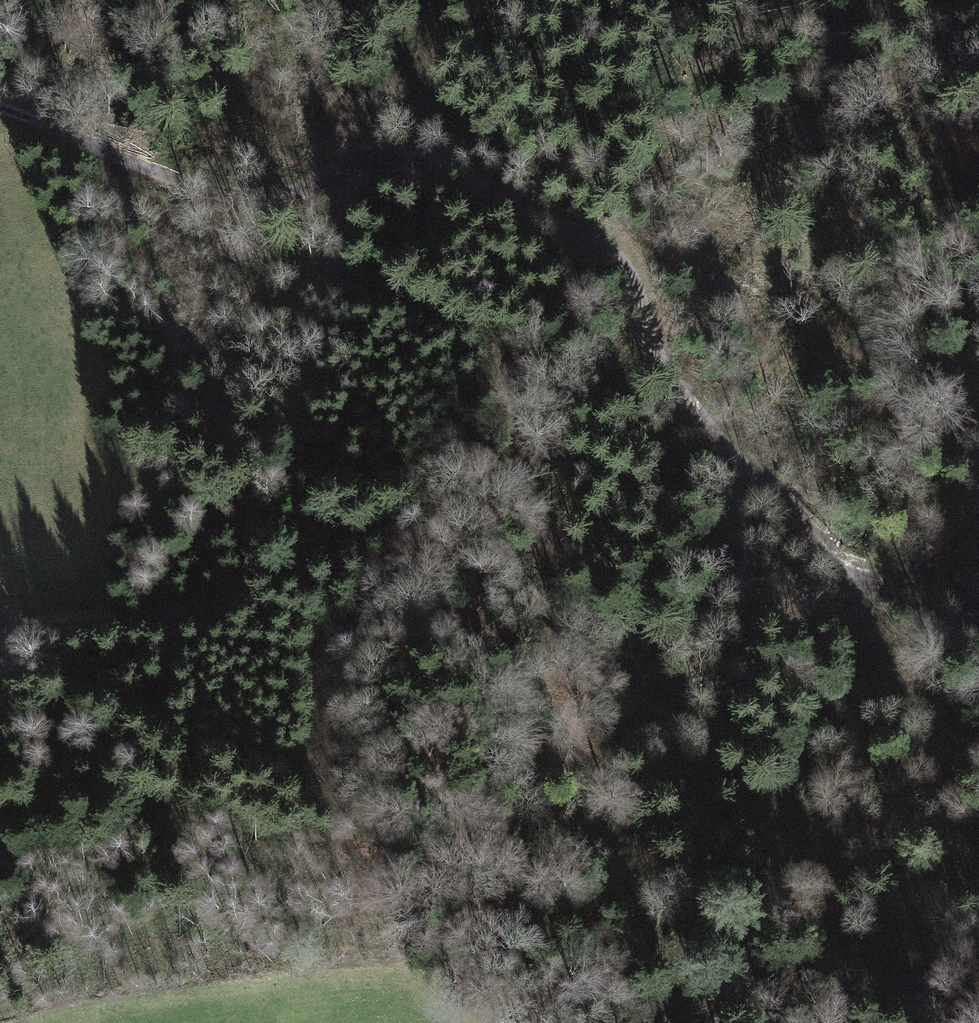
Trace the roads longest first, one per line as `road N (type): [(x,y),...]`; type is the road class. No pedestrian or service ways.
road 1 (track): [(978,505),(958,533),(889,581),(840,572),(665,370),(633,267),(603,242),(438,160),(358,163),(276,201),(201,192),(0,108)]
road 2 (track): [(129,163),(149,200),(232,252),(308,274),(364,273),(490,327),(517,348),(521,500),(538,549),(624,614),(664,698),(758,809),(780,878)]
road 3 (track): [(650,668),(620,668),(586,622),(531,608),(476,534),(428,511),(356,525),(198,617),(19,648),(0,675)]
road 4 (track): [(0,813),(104,786),(204,815),(411,847)]

